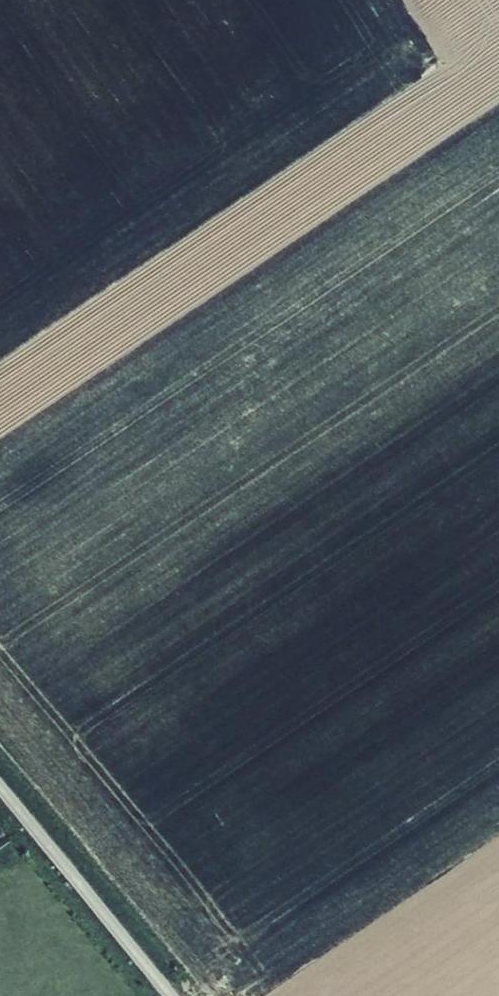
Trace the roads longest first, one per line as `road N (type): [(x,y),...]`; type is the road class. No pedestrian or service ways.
road 1 (unclassified): [(0,787),(170,995)]

